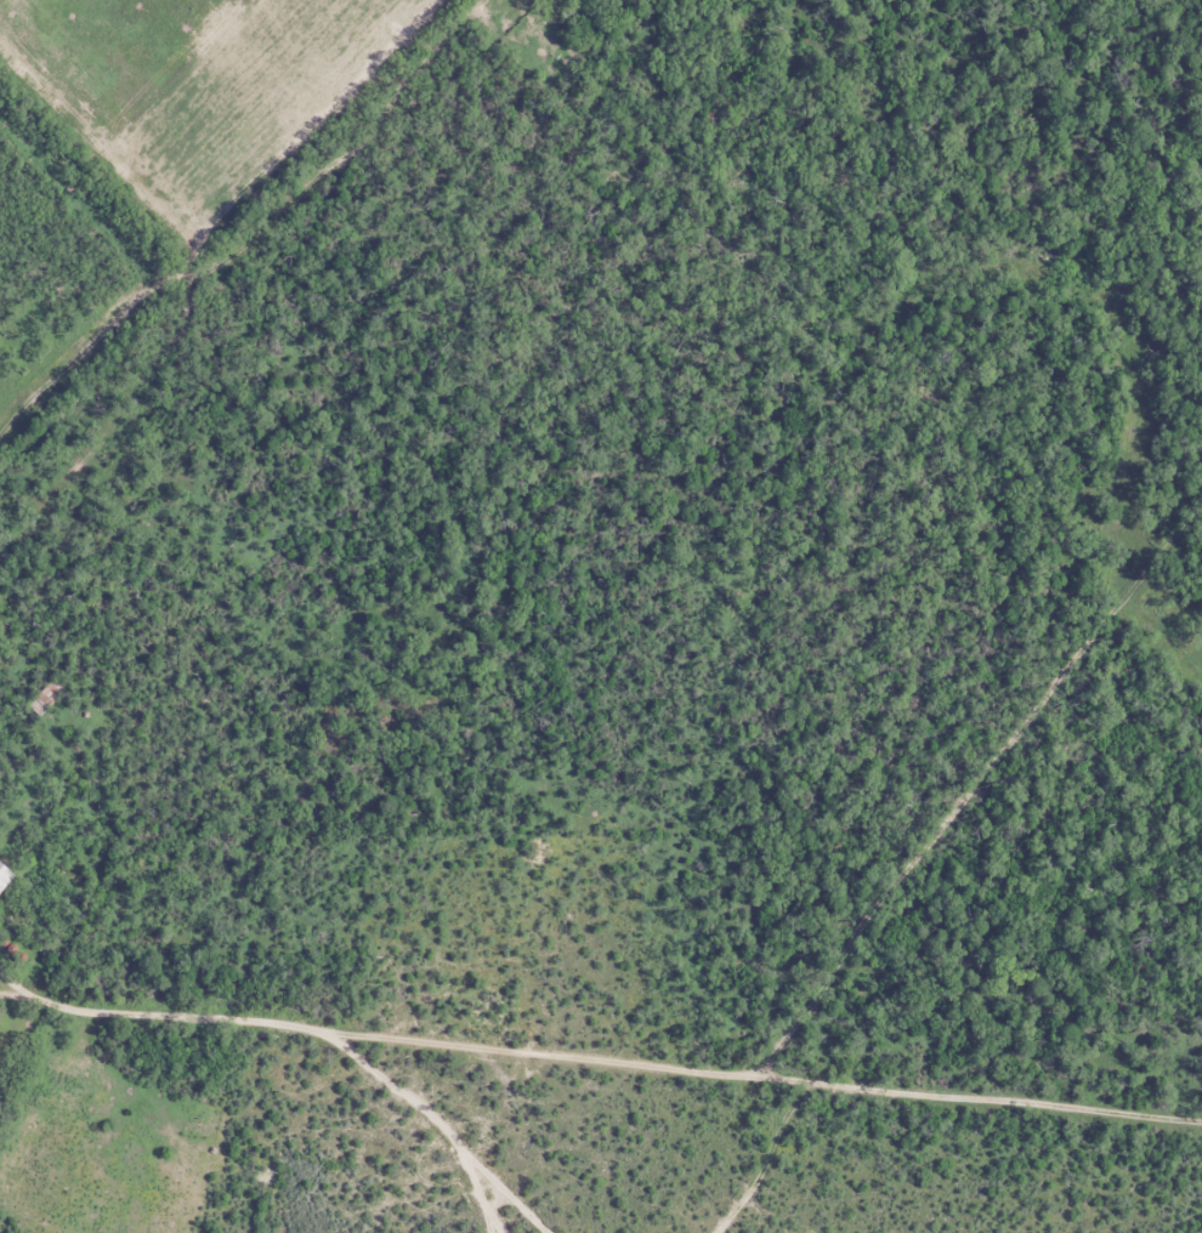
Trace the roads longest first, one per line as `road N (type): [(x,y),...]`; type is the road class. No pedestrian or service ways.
road 1 (residential): [(0,1033),(83,1053),(254,1035),(355,1083),(437,1171),(467,1232)]
road 2 (residential): [(740,1232),(796,1171),(885,1148),(1201,1178)]

